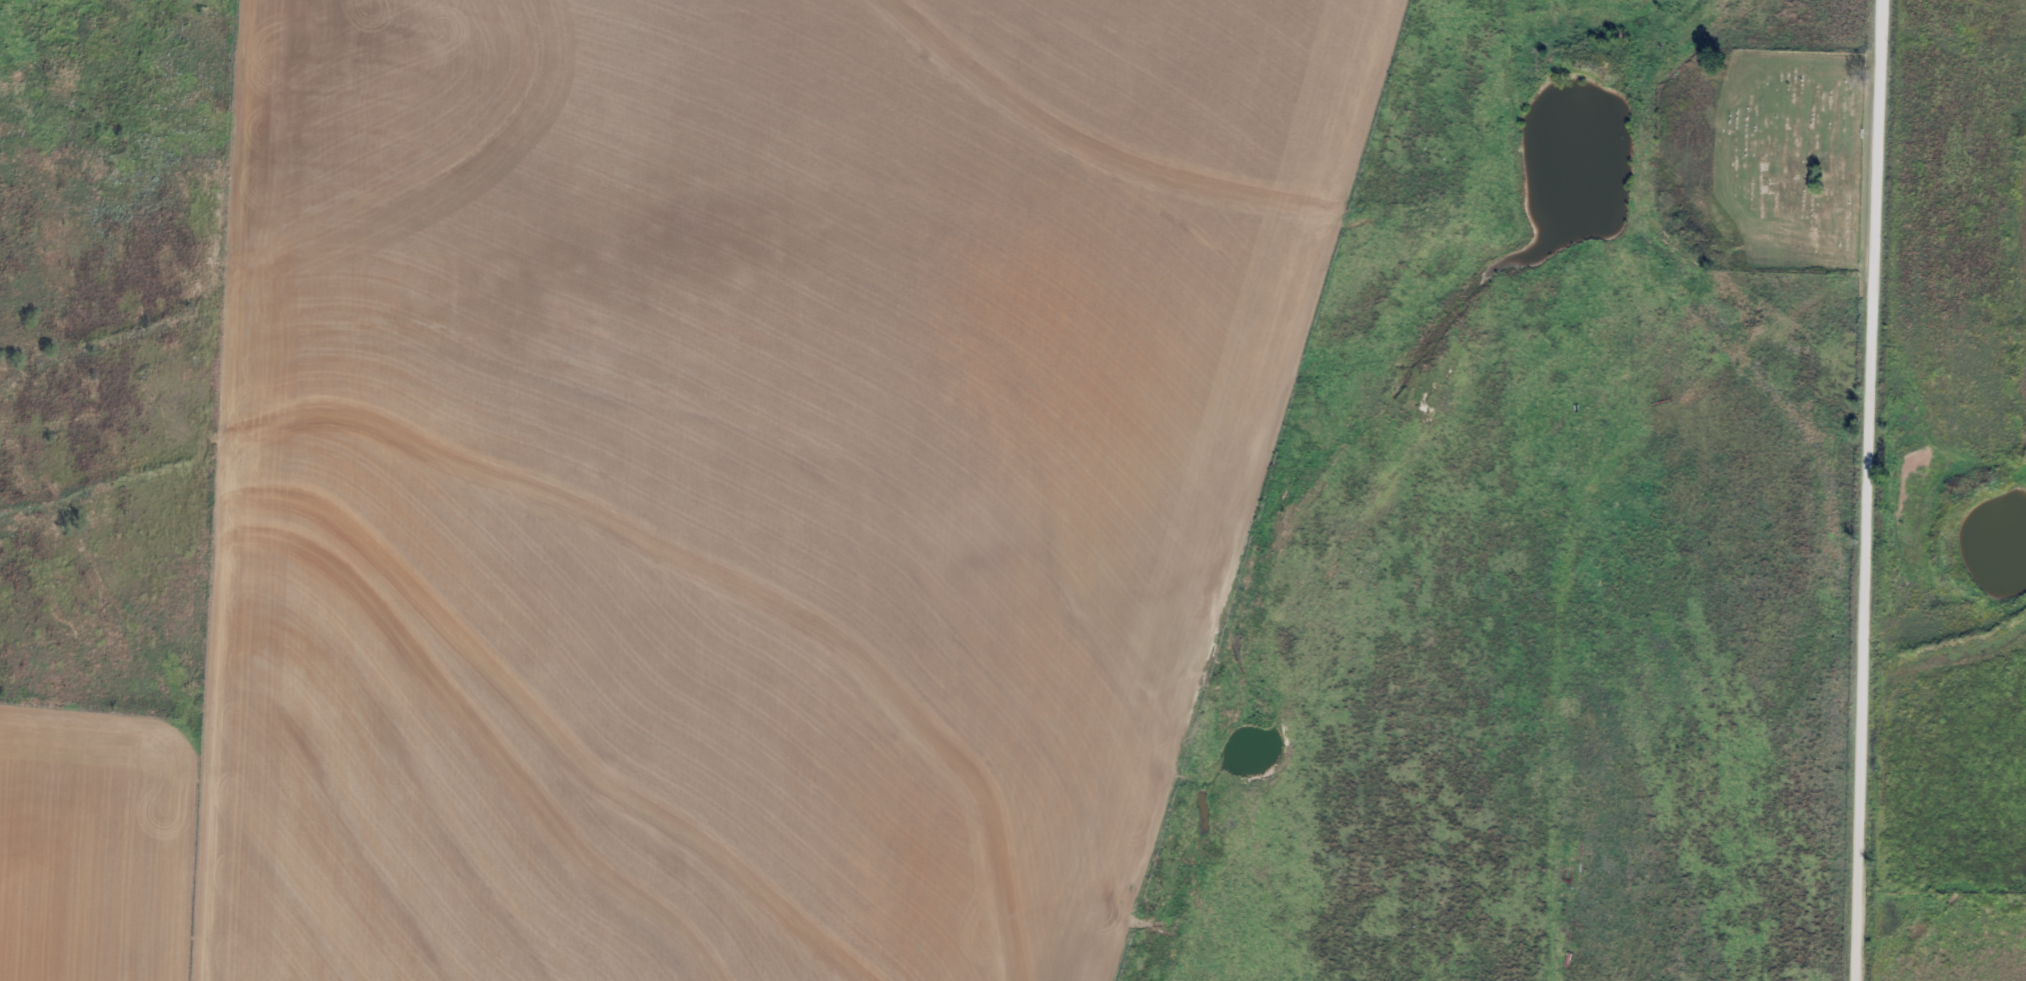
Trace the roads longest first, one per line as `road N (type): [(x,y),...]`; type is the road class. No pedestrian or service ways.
road 1 (residential): [(1859,980),(1877,271)]
road 2 (residential): [(1877,271),(1887,0)]

